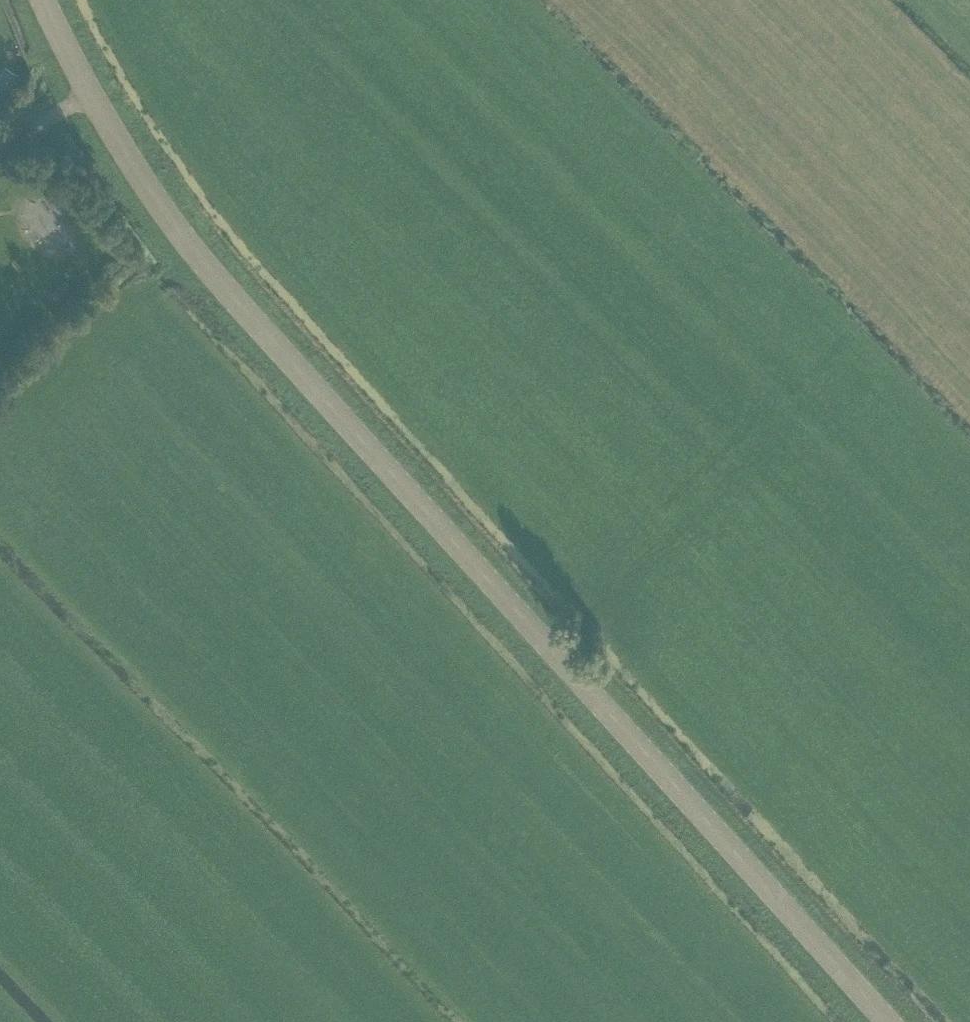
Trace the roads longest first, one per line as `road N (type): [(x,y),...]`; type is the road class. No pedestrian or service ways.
road 1 (tertiary): [(899,1021),(228,294),(141,183),(48,0)]

